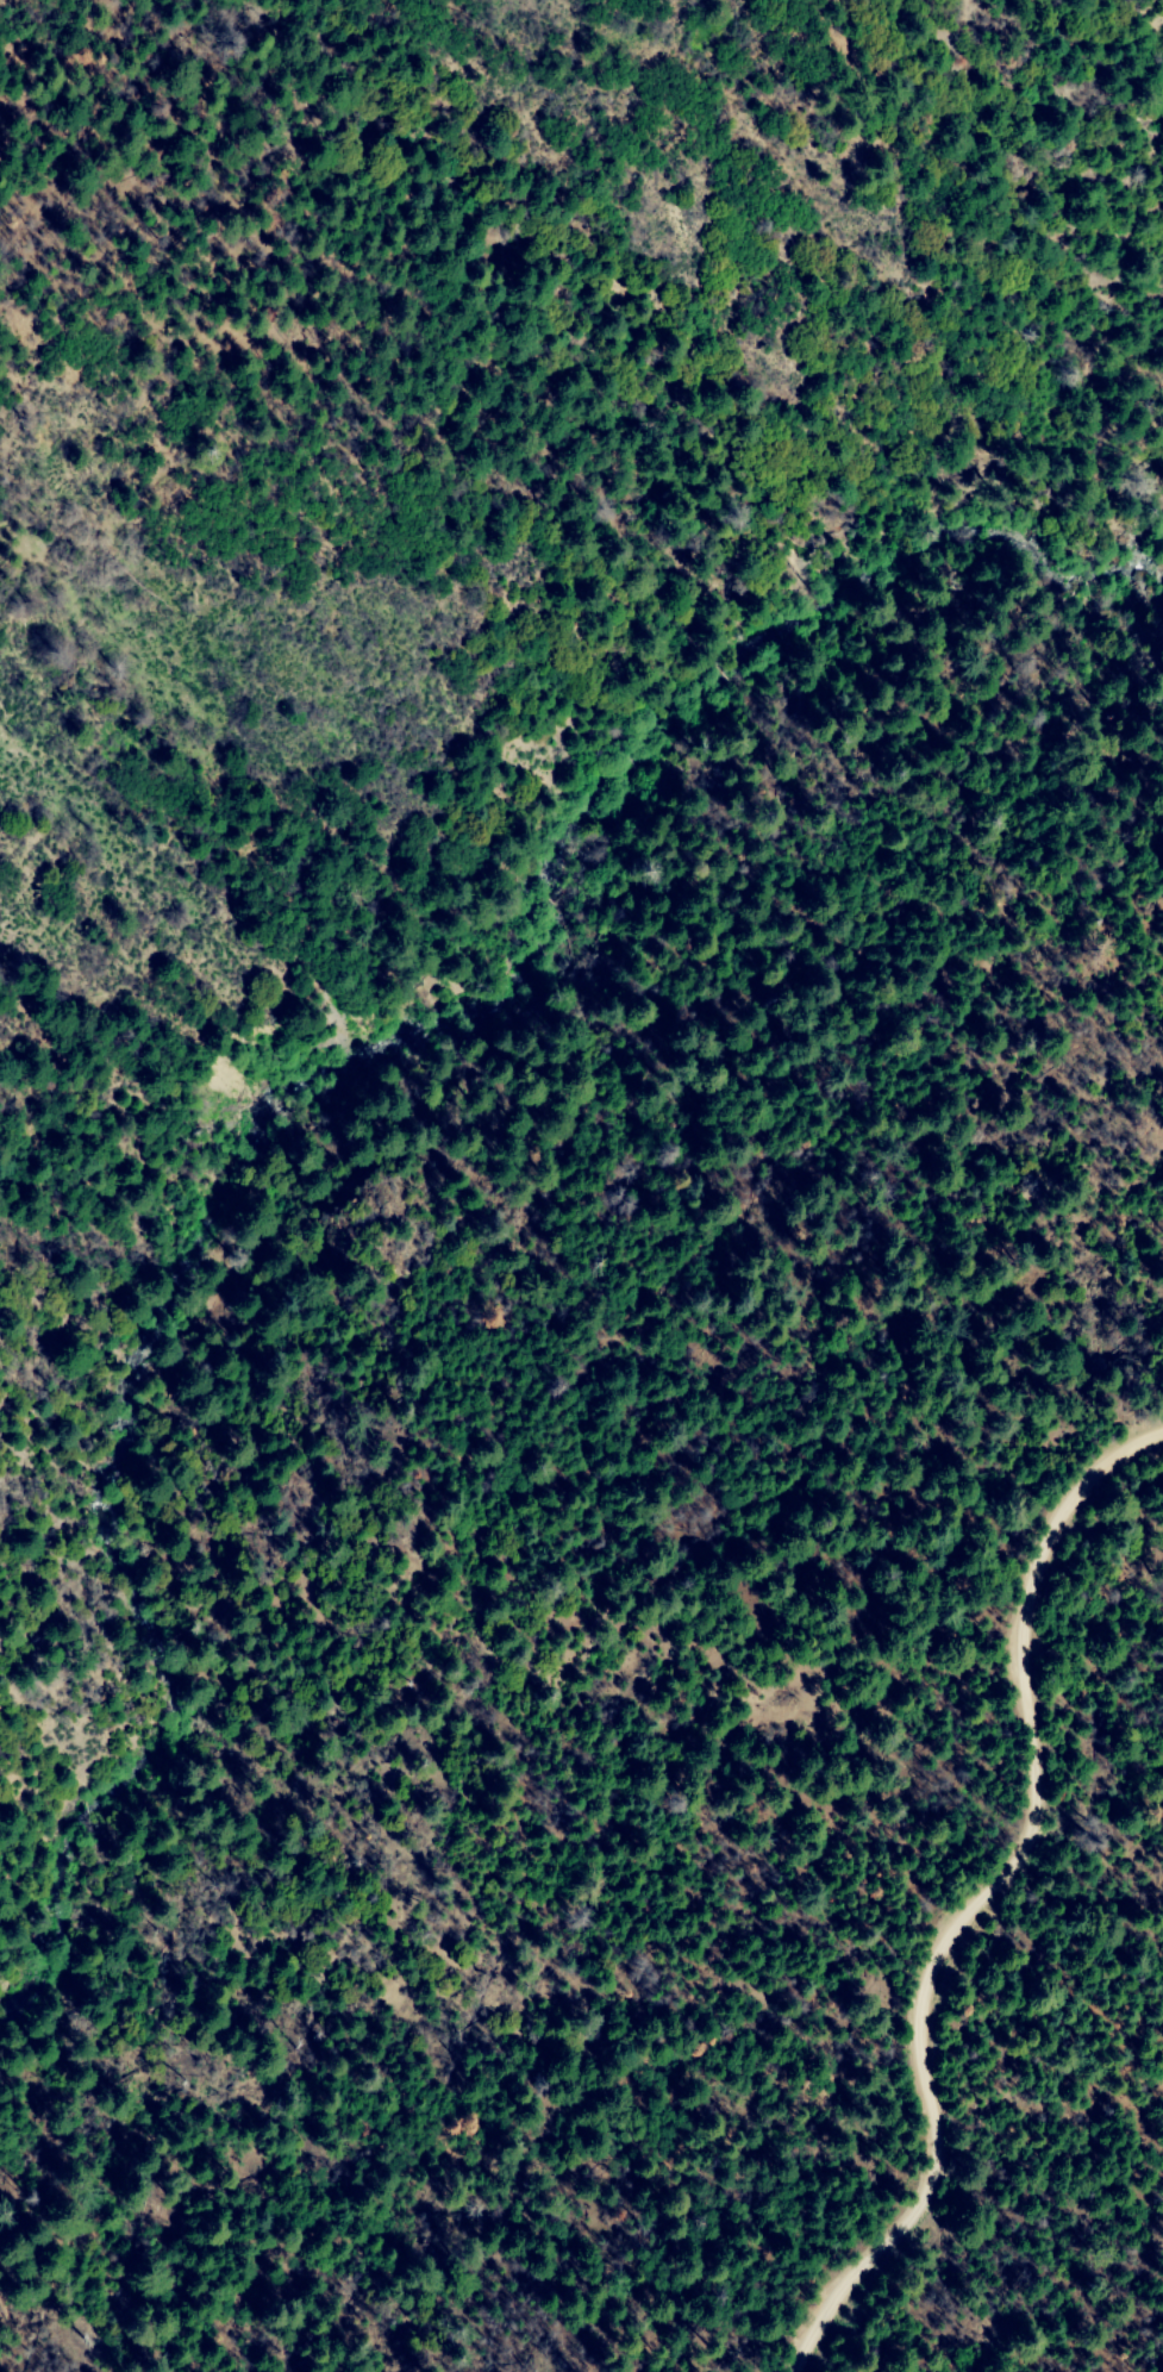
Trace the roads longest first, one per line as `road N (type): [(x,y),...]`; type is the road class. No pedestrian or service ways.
road 1 (tertiary): [(807,2371),(854,2291),(938,2187),(944,2155),(928,2017),(951,1953),(1013,1880),(1034,1841),(1043,1746),(1028,1649),(1039,1598),(1086,1499),(1125,1461),(1162,1445)]

